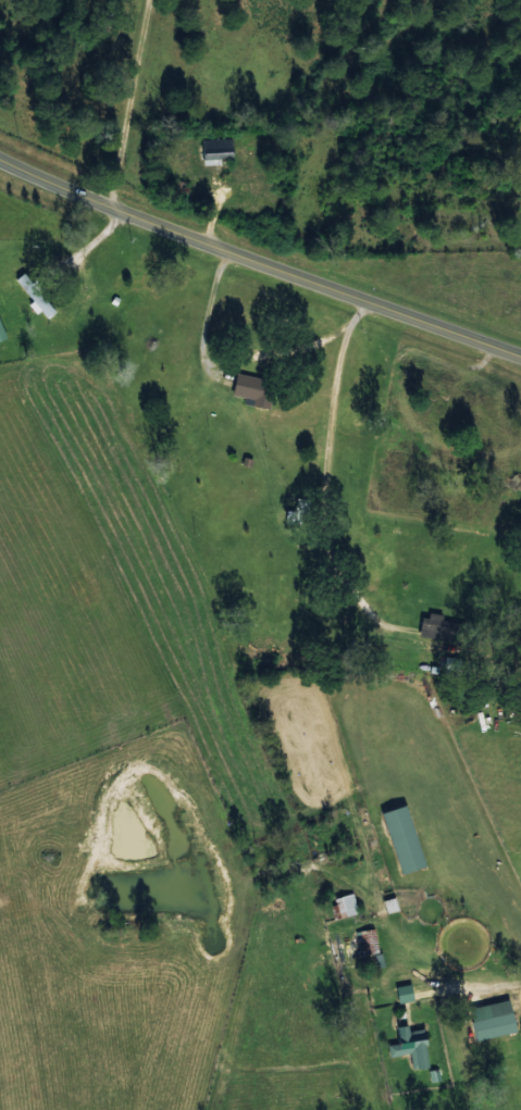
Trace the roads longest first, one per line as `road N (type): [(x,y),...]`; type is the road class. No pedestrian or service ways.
road 1 (tertiary): [(0,160),(113,210),(520,356)]
road 2 (residential): [(520,810),(107,813)]

